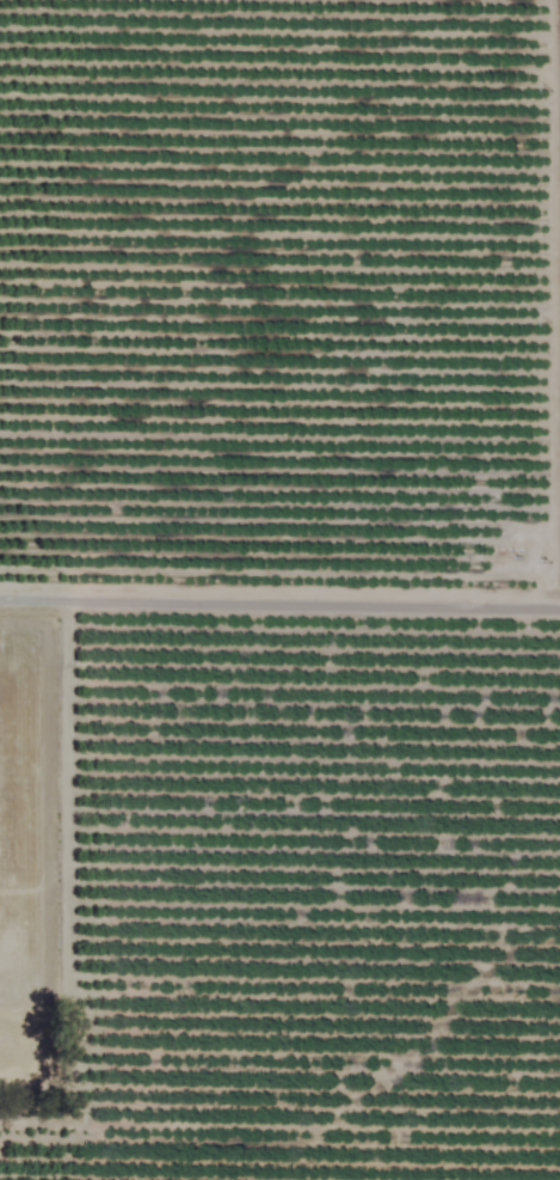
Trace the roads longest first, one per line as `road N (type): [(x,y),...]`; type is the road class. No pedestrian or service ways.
road 1 (residential): [(0,597),(559,607)]

